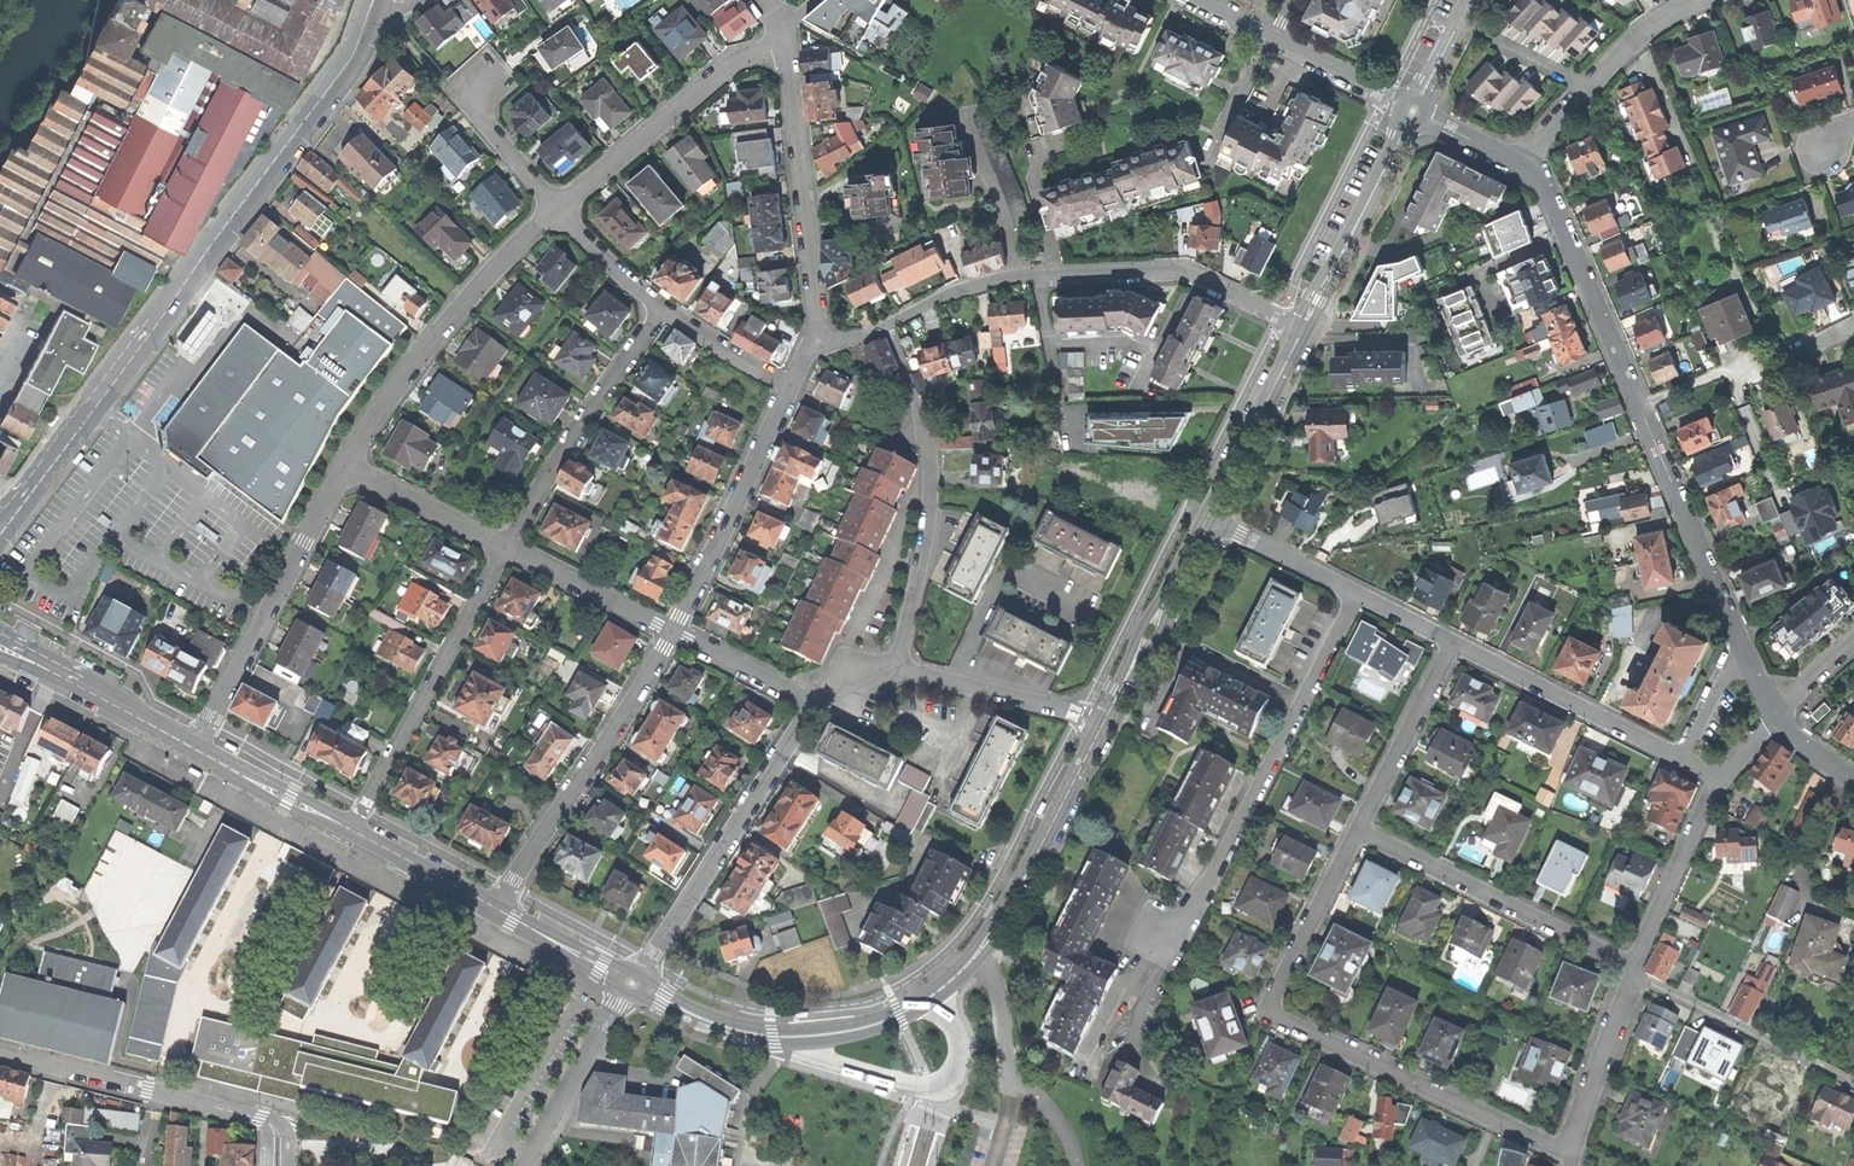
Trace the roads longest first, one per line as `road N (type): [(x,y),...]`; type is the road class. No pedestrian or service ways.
road 1 (residential): [(633,982),(698,1015),(774,1034),(858,1030),(913,1008),(958,975),(991,936),(1102,726)]
road 2 (secondary): [(375,7),(345,70),(13,518)]
road 3 (residential): [(1534,165),(1552,192),(1775,714)]
road 4 (residential): [(1355,830),(1272,997),(1280,1019),(1541,1143),(1559,1144)]
road 5 (residential): [(817,333),(841,342),(988,282),(1059,271),(1185,271),(1301,335)]
road 6 (residential): [(1360,593),(1220,866),(1165,942),(1139,929)]
road 7 (residential): [(343,465),(464,301),(558,211)]
road 8 (residential): [(815,705),(633,982)]
road 9 (residential): [(673,632),(496,911)]
road 10 (residential): [(351,833),(508,547)]
road 11 (residential): [(199,749),(343,465)]
road 12 (residential): [(1355,830),(1629,966)]
road 13 (residential): [(1453,642),(1719,775)]
road 14 (residential): [(784,44),(817,333)]
road 15 (residential): [(508,547),(663,308)]
road 16 (residential): [(558,211),(724,71),(784,44)]
road 17 (residential): [(790,385),(673,632)]
road 18 (residential): [(920,406),(930,432),(933,505),(896,668)]
road 19 (residential): [(1301,335),(1414,112)]
road 20 (residential): [(1534,165),(1586,86),(1633,38),(1694,0)]
road 21 (residential): [(1102,726),(1204,516)]
road 22 (residential): [(633,982),(522,1165)]
road 23 (residential): [(896,668),(1102,726)]
road 24 (residential): [(1453,642),(1355,830)]
road 25 (residential): [(1629,966),(1719,775)]
road 26 (residential): [(1204,516),(1301,335)]
road 27 (residential): [(1559,1144),(1570,1134),(1629,985),(1629,966)]
road 28 (residential): [(508,547),(673,632)]
road 29 (residential): [(343,465),(508,547)]
road 30 (residential): [(1204,516),(1360,593)]
road 31 (residential): [(199,749),(351,833)]
road 32 (residential): [(47,668),(199,749)]
road 33 (residential): [(0,1055),(160,1094)]
road 34 (residential): [(351,833),(496,911)]
road 35 (residential): [(1414,112),(1268,36)]
road 36 (residential): [(673,632),(815,705)]
road 37 (residential): [(160,1094),(273,1124),(276,1165)]
road 38 (residential): [(496,911),(633,982)]
road 39 (residential): [(484,84),(490,125),(558,211)]
road 40 (residential): [(663,308),(790,385)]
road 41 (residential): [(558,211),(663,308)]
road 42 (residential): [(1414,112),(1534,165)]
road 43 (residential): [(1414,112),(1472,0)]

